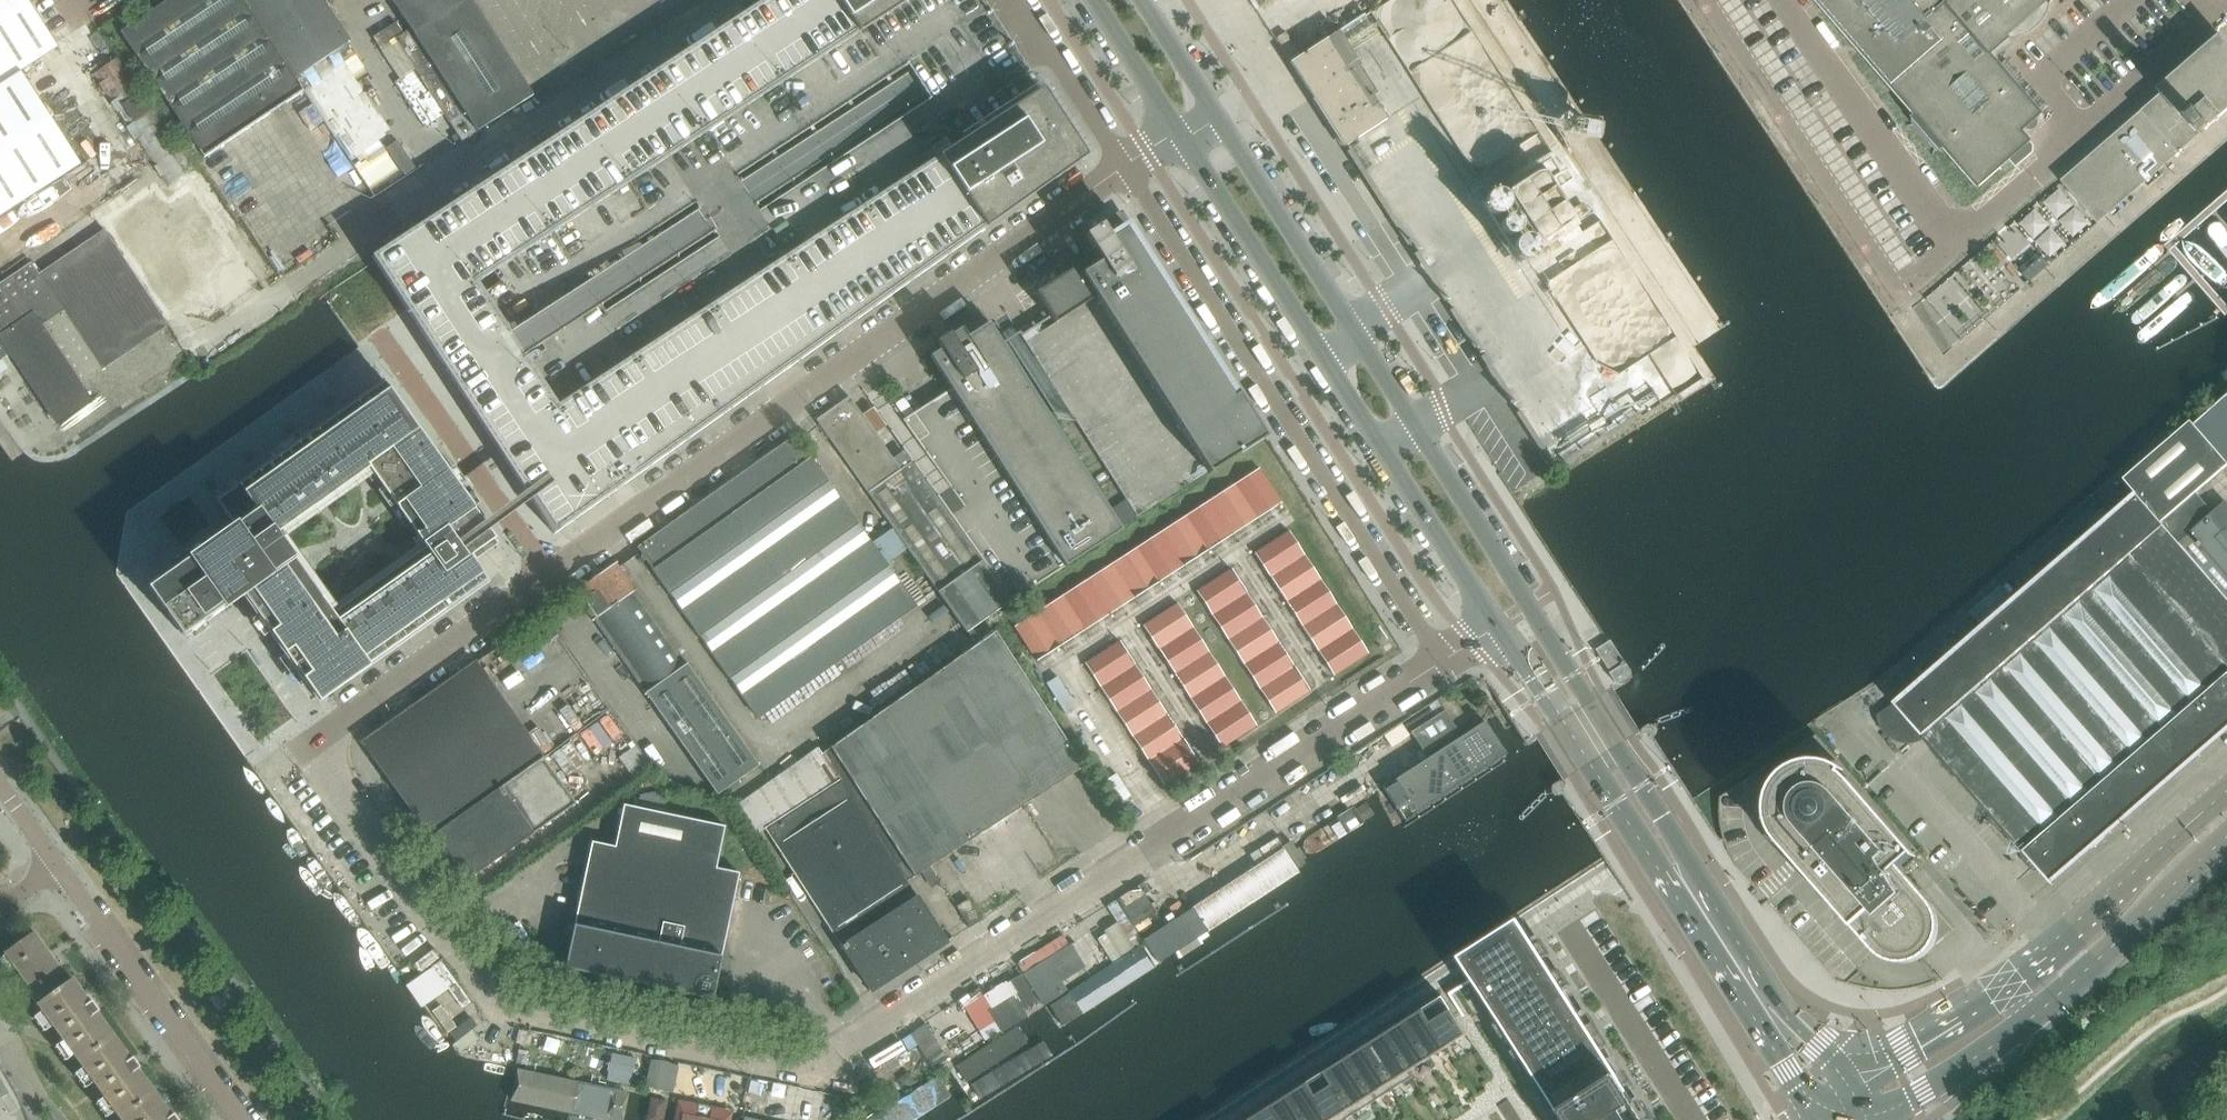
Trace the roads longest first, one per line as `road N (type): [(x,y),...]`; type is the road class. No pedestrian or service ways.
road 1 (primary): [(1083,0),(1196,120),(1417,327),(2226,971)]
road 2 (primary): [(2226,894),(1430,268),(1318,173),(1155,0)]
road 3 (unclassified): [(309,744),(498,1008),(809,1072),(1443,662)]
road 4 (tertiary): [(1698,903),(1684,851),(1213,111)]
road 5 (unclassified): [(549,574),(1124,167)]
road 6 (unclassified): [(182,347),(250,313),(731,0)]
road 7 (unclassified): [(1124,167),(1443,662)]
road 8 (tertiary): [(1179,132),(1498,627)]
road 9 (tertiary): [(1865,1119),(1912,1098),(2035,1017),(2158,902),(2226,822)]
road 10 (tertiary): [(2226,812),(2141,873),(2014,997),(1855,1098)]
road 11 (tertiary): [(1498,627),(1658,868),(1698,903)]
road 12 (residential): [(60,867),(242,1119)]
road 13 (residential): [(549,574),(377,332)]
road 14 (unclassified): [(309,744),(549,574)]
road 15 (residential): [(1690,1119),(1569,927)]
road 16 (unclassified): [(1016,0),(1124,167)]
road 17 (tertiary): [(1094,0),(1179,132)]
road 18 (tertiary): [(1855,1098),(1828,1058),(1759,998)]
road 19 (tertiary): [(1759,998),(1813,1119)]
road 20 (tertiary): [(1213,111),(1142,0)]

